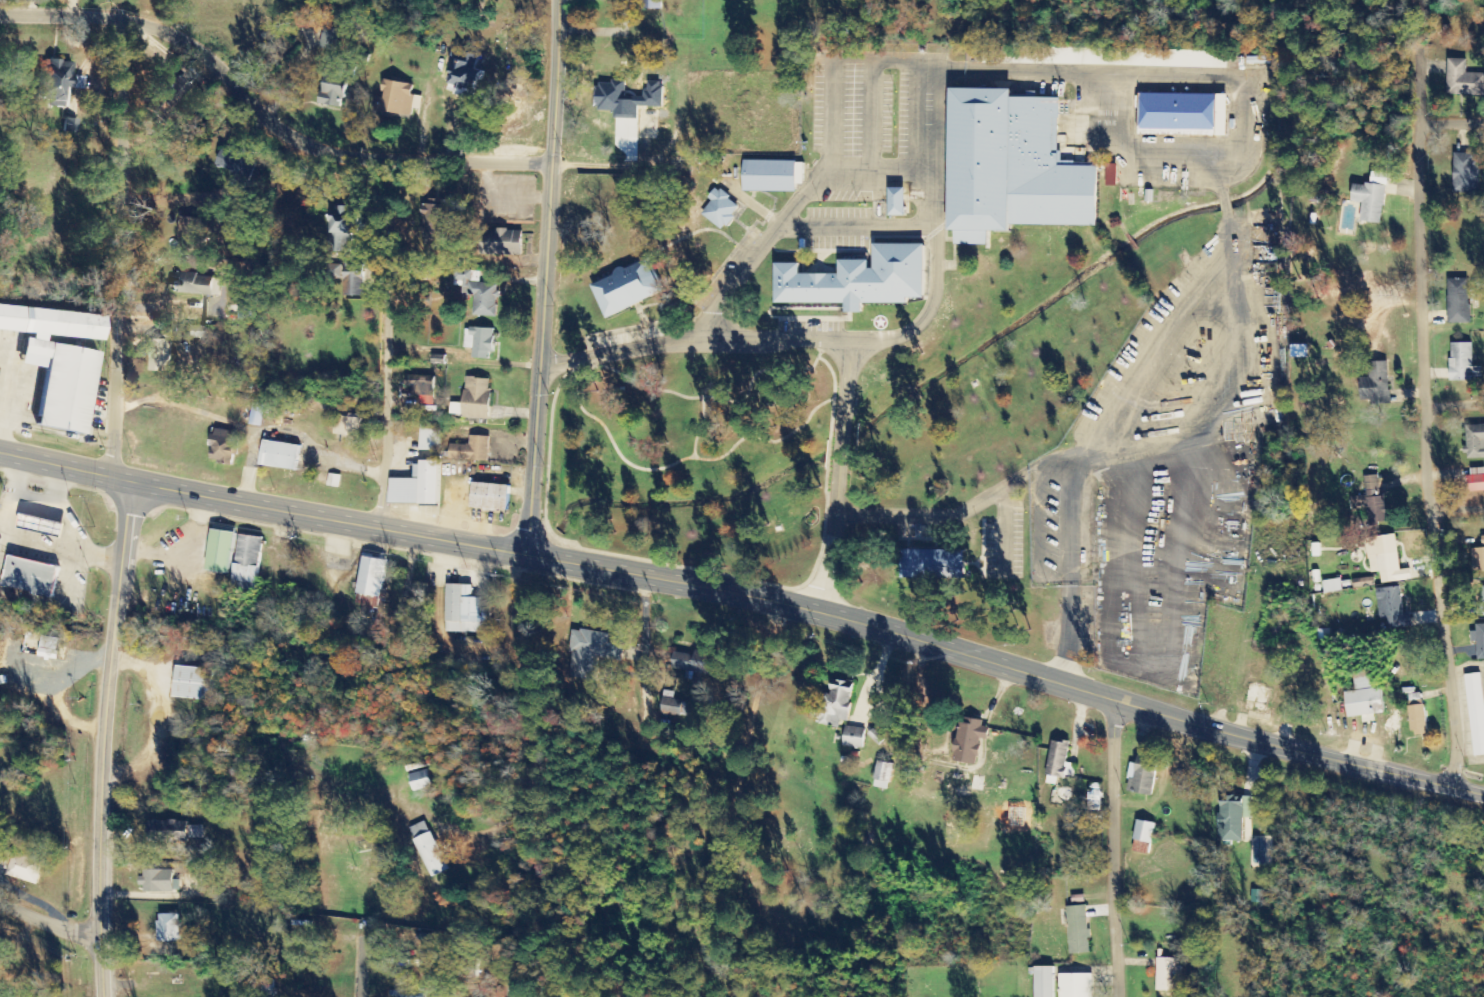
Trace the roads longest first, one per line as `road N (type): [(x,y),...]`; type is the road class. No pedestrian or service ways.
road 1 (tertiary): [(1483,794),(1117,702),(908,634),(530,545)]
road 2 (residential): [(1455,787),(1431,412),(1432,158)]
road 3 (tertiary): [(530,545),(556,0)]
road 4 (secondary): [(530,545),(0,452)]
road 5 (tertiary): [(103,996),(106,694),(133,481)]
road 6 (residential): [(553,163),(351,160),(320,150),(191,43),(131,17)]
road 7 (residential): [(112,477),(131,17)]
road 8 (residential): [(381,518),(397,161)]
road 9 (residential): [(530,545),(506,635),(523,718),(514,798),(474,835)]
road 10 (residential): [(1111,996),(1117,702)]
road 11 (residential): [(1427,781),(1351,996)]
road 12 (residential): [(131,17),(0,16)]

